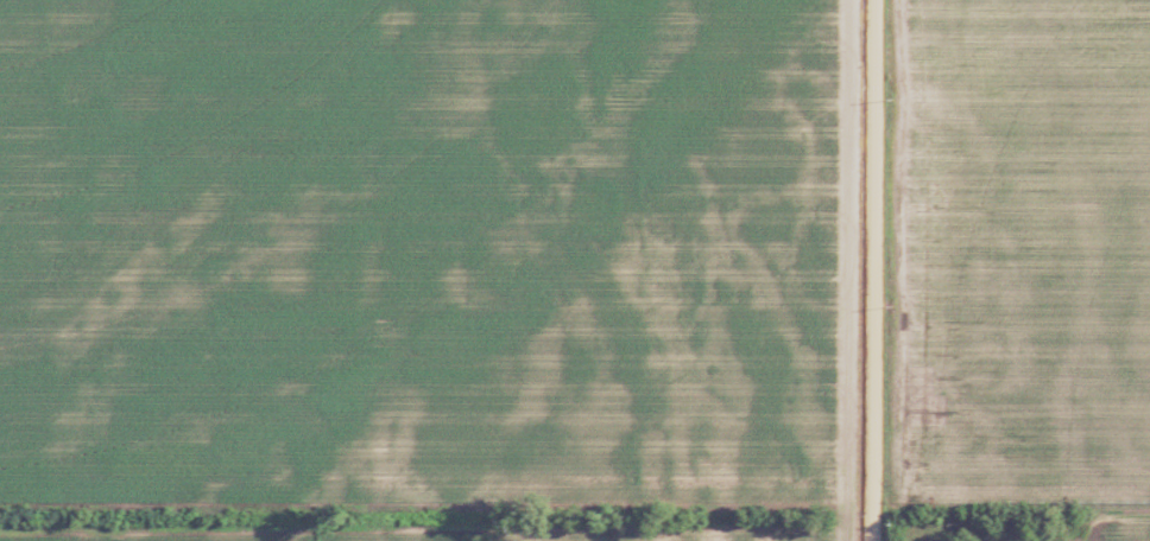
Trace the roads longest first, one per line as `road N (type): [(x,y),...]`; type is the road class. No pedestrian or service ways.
road 1 (residential): [(879,0),(880,540)]

